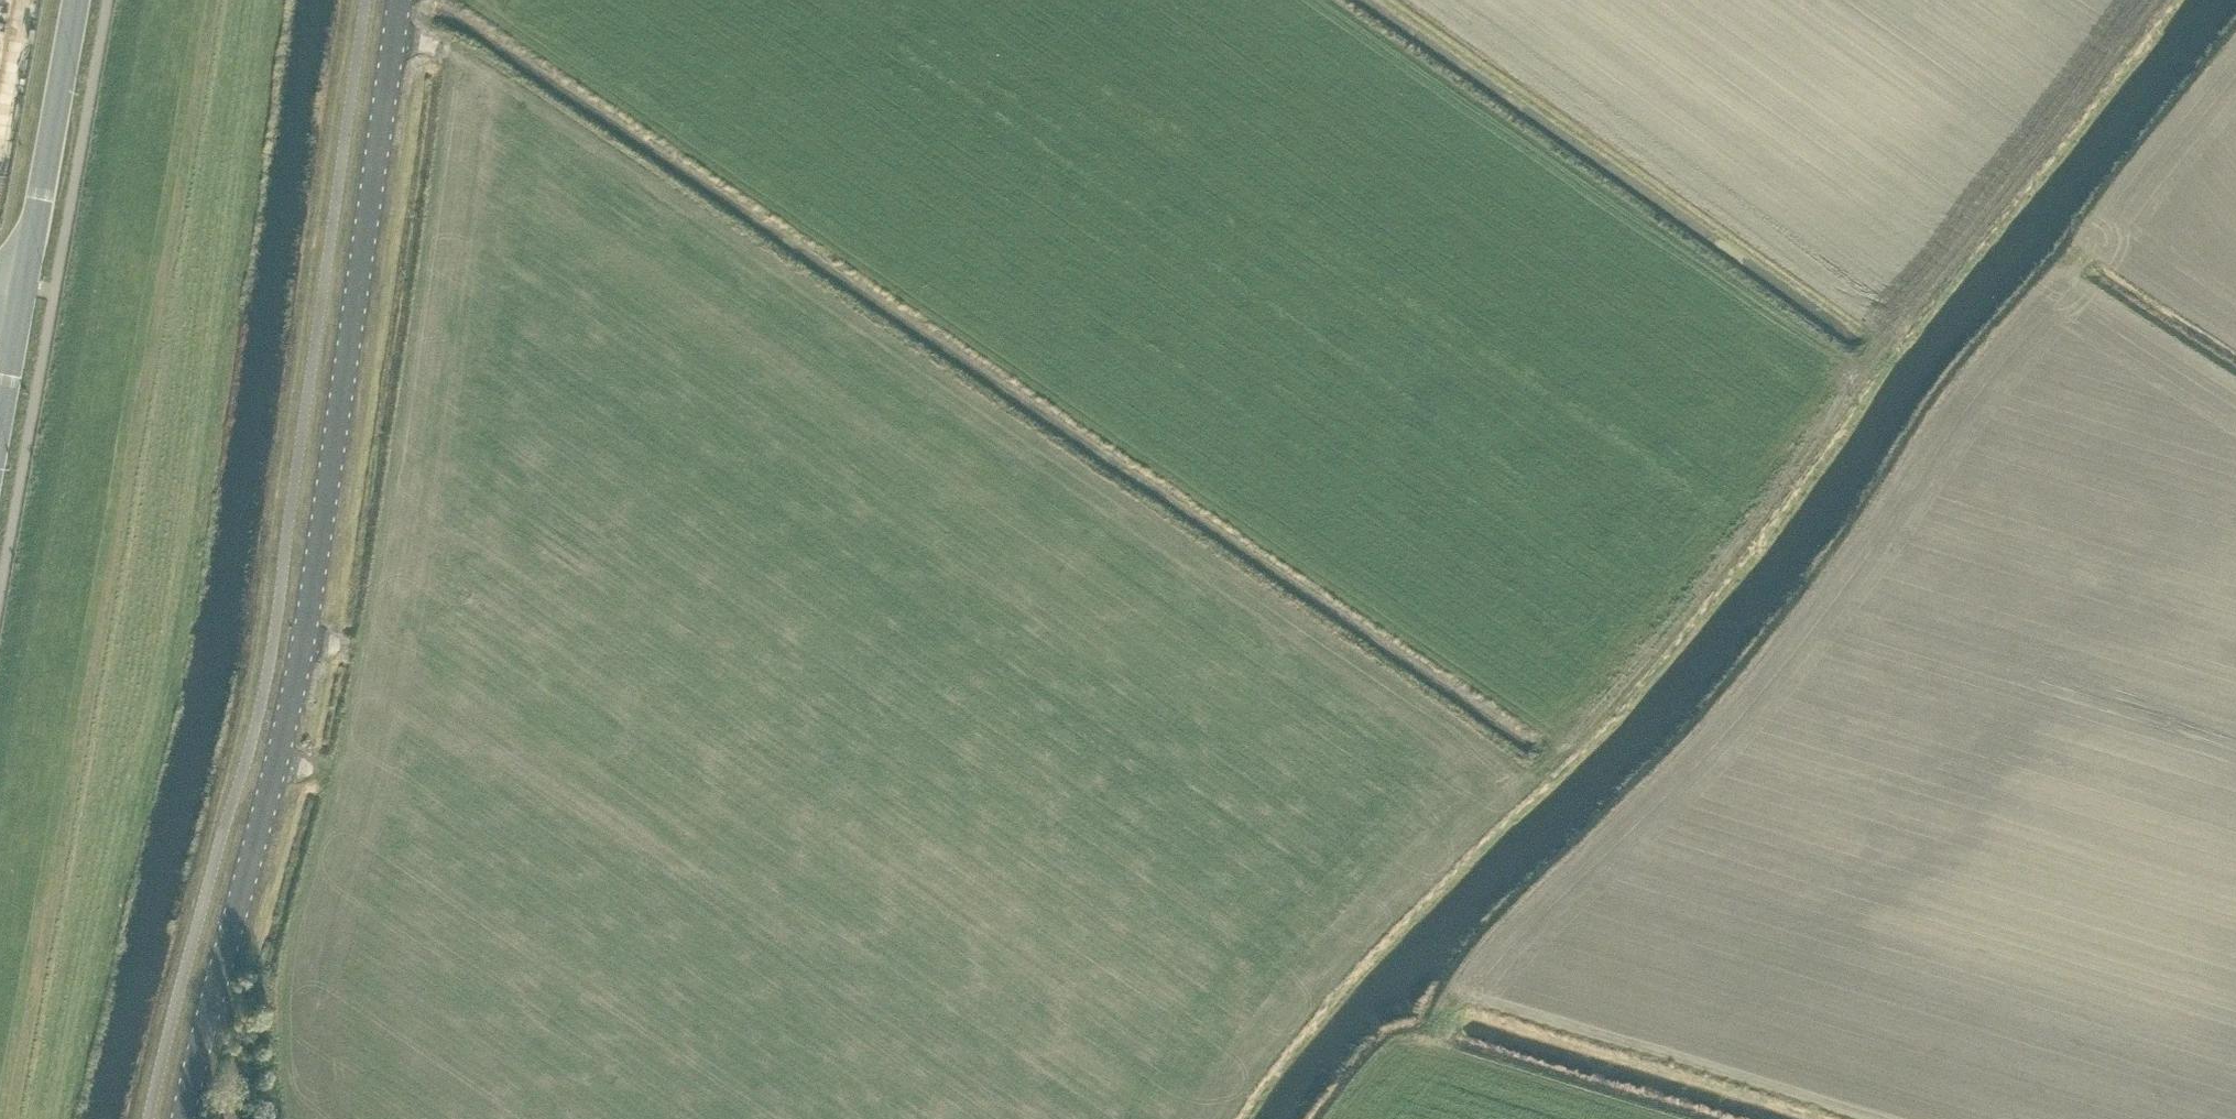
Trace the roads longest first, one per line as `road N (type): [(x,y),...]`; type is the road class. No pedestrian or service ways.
road 1 (primary): [(183,1118),(296,677),(399,0)]
road 2 (unclassified): [(23,291),(74,0)]
road 3 (unclassified): [(0,413),(23,291)]

